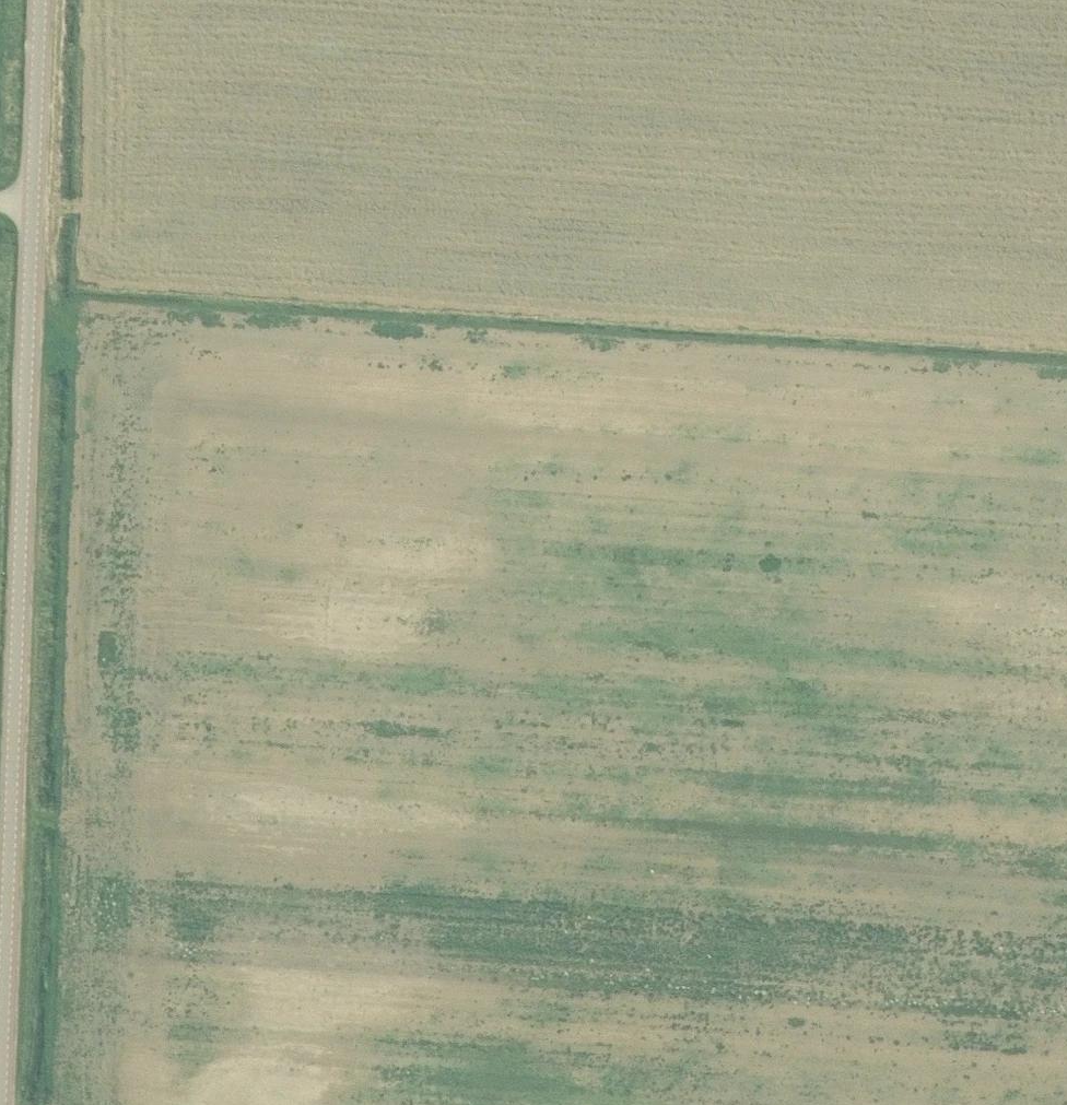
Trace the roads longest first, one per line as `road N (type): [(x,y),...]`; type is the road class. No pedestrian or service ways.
road 1 (unclassified): [(0,1099),(39,0)]

